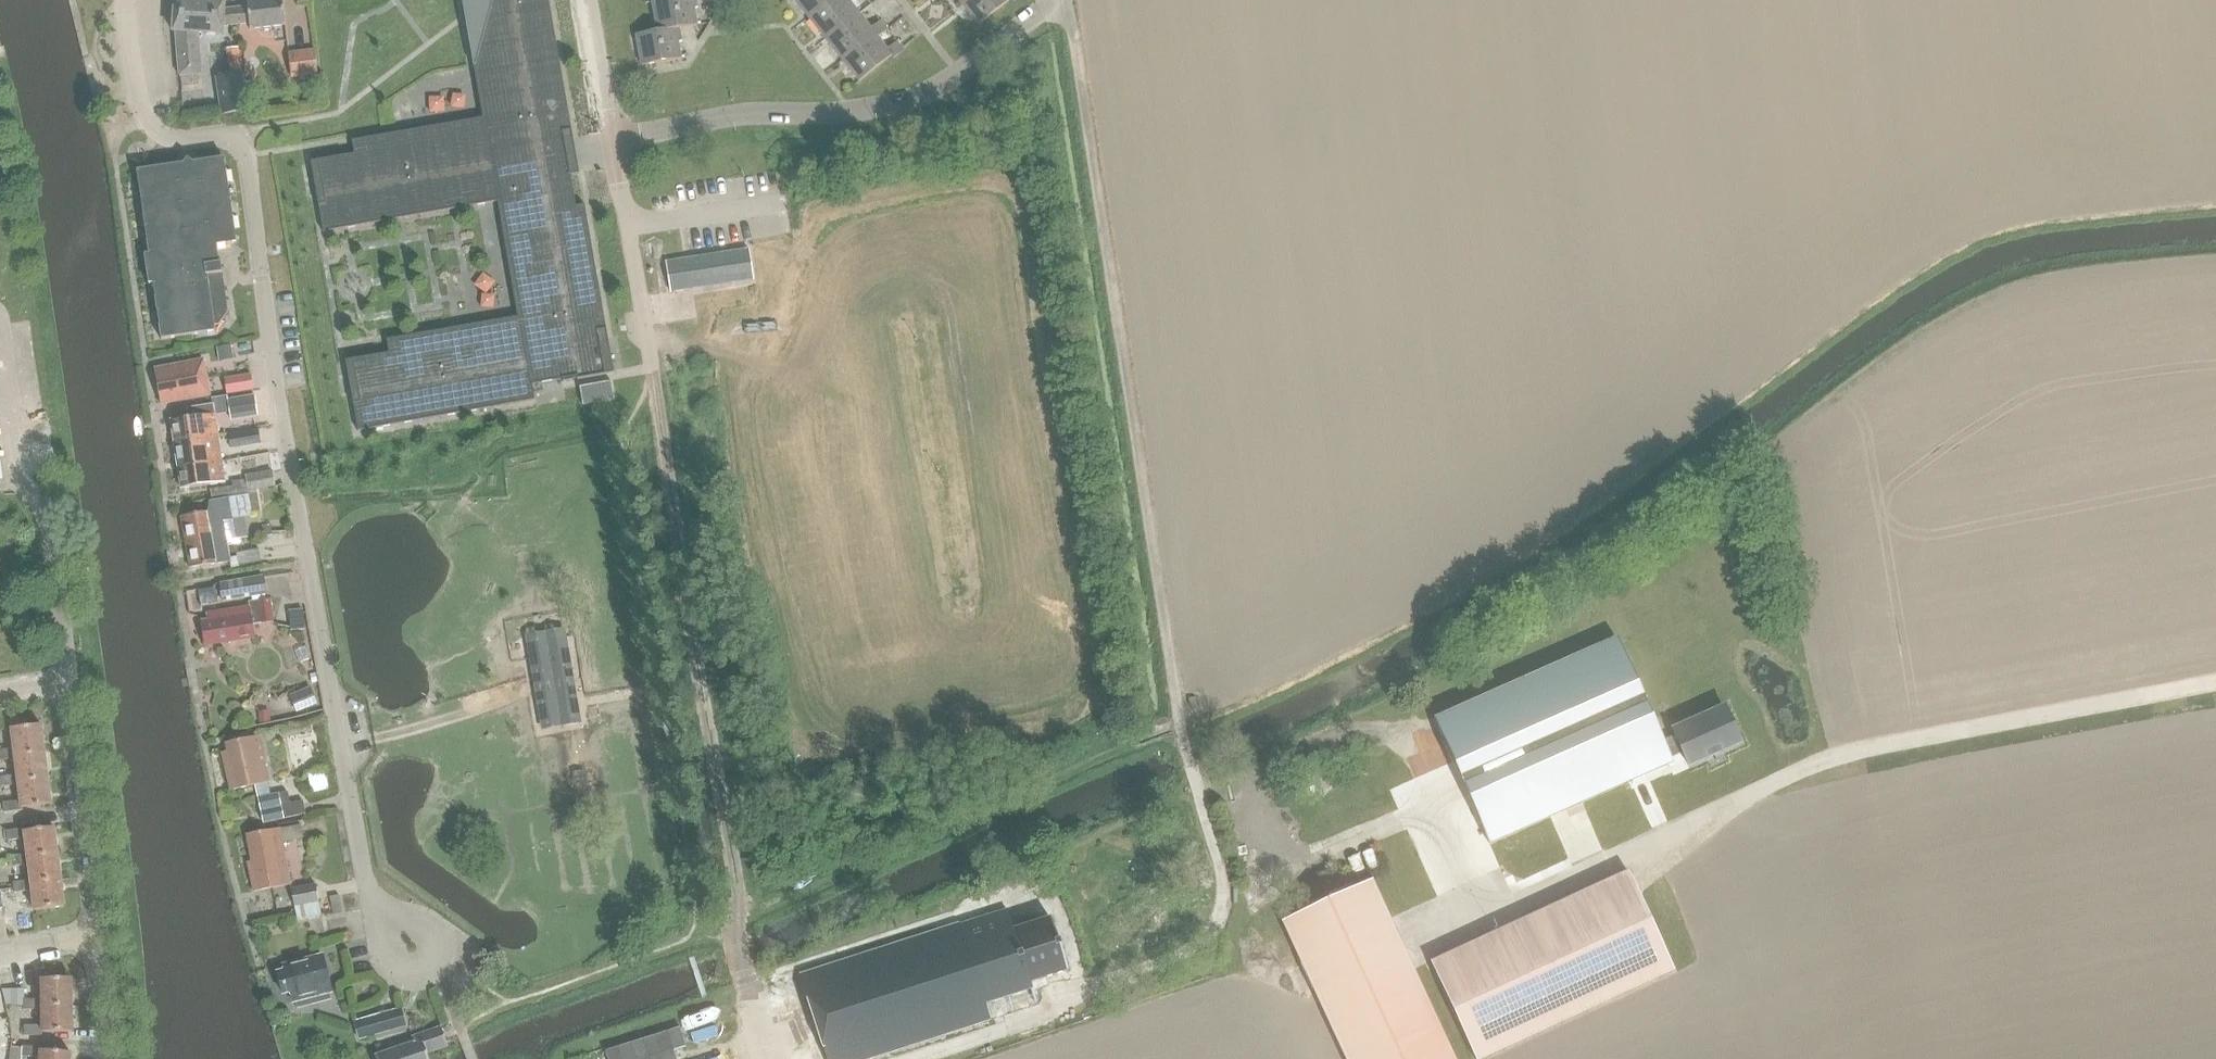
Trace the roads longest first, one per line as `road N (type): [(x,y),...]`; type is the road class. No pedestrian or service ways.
road 1 (residential): [(410,947),(372,912),(303,554),(244,157),(231,135),(168,140),(153,125),(136,0)]
road 2 (track): [(737,878),(652,369)]
road 3 (residential): [(615,141),(732,118),(880,108),(920,96),(1058,0)]
road 4 (residential): [(65,686),(47,532),(11,467),(0,365)]
road 5 (residential): [(91,939),(65,686)]
road 6 (residential): [(652,369),(615,141)]
road 7 (residential): [(615,141),(589,0)]
road 8 (residential): [(102,1058),(91,939)]

